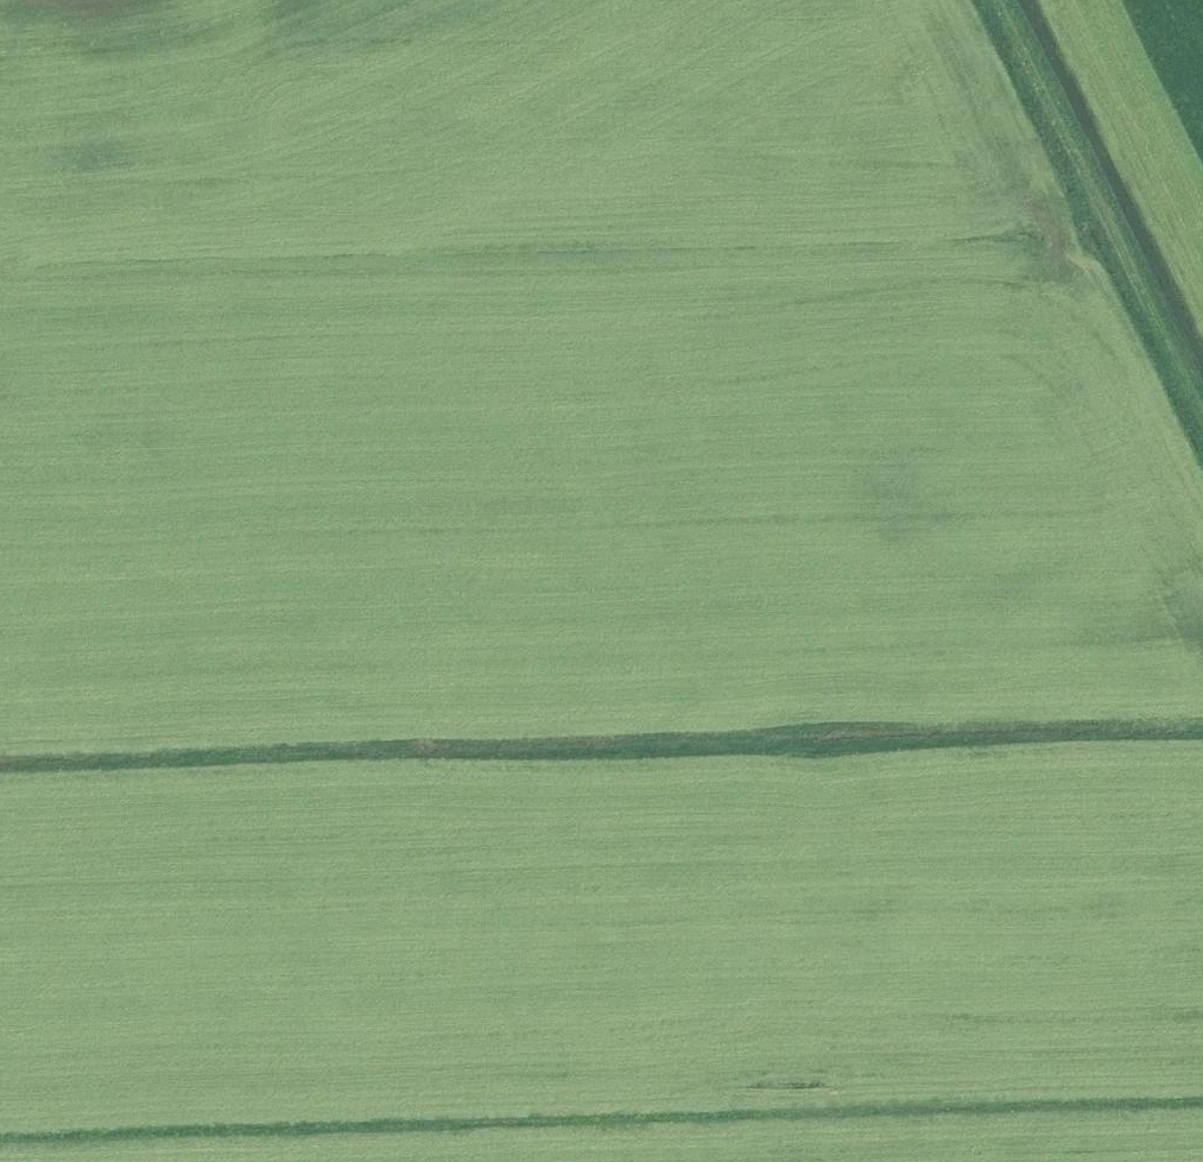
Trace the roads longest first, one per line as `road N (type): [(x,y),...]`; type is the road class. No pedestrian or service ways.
road 1 (track): [(1202,438),(989,0)]

